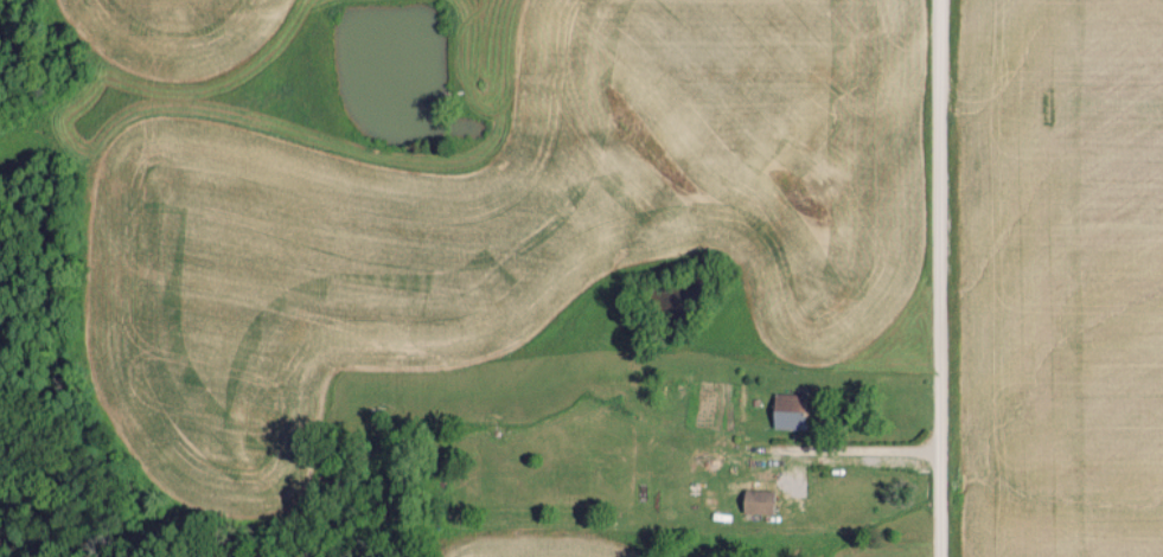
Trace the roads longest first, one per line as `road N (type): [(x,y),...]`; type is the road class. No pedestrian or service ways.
road 1 (residential): [(942,556),(943,0)]

